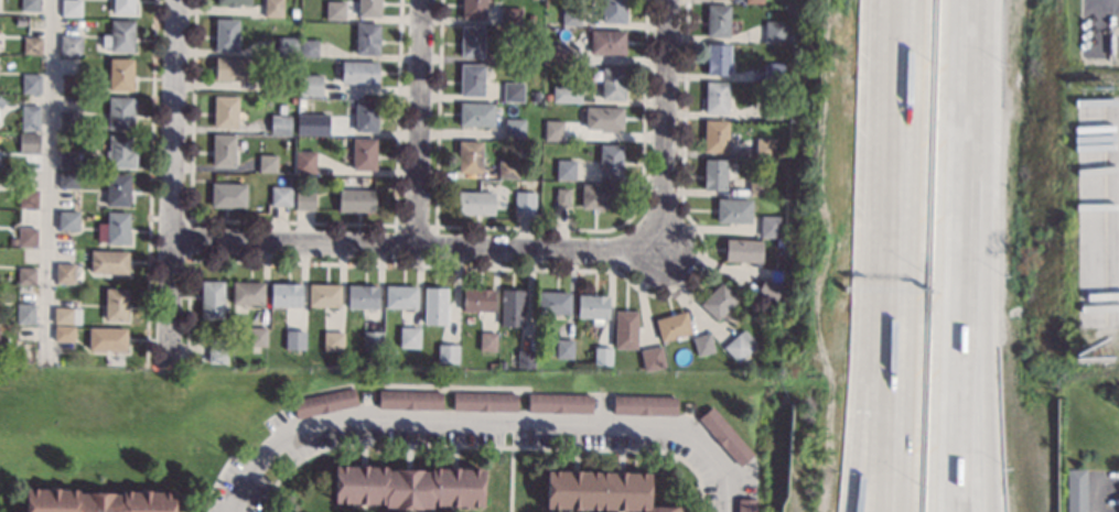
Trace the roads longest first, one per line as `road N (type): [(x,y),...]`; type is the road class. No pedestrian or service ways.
road 1 (residential): [(235,511),(266,458),(303,433),(363,417),(676,428),(709,448),(730,477)]
road 2 (motorway): [(953,511),(966,0)]
road 3 (motorway): [(990,511),(978,0)]
road 4 (residential): [(663,252),(171,246)]
road 5 (motorway): [(904,115),(858,511)]
road 6 (motorway): [(904,115),(894,511)]
road 7 (residential): [(169,356),(176,0)]
road 8 (residential): [(668,0),(663,252)]
road 9 (residential): [(424,0),(419,251)]

